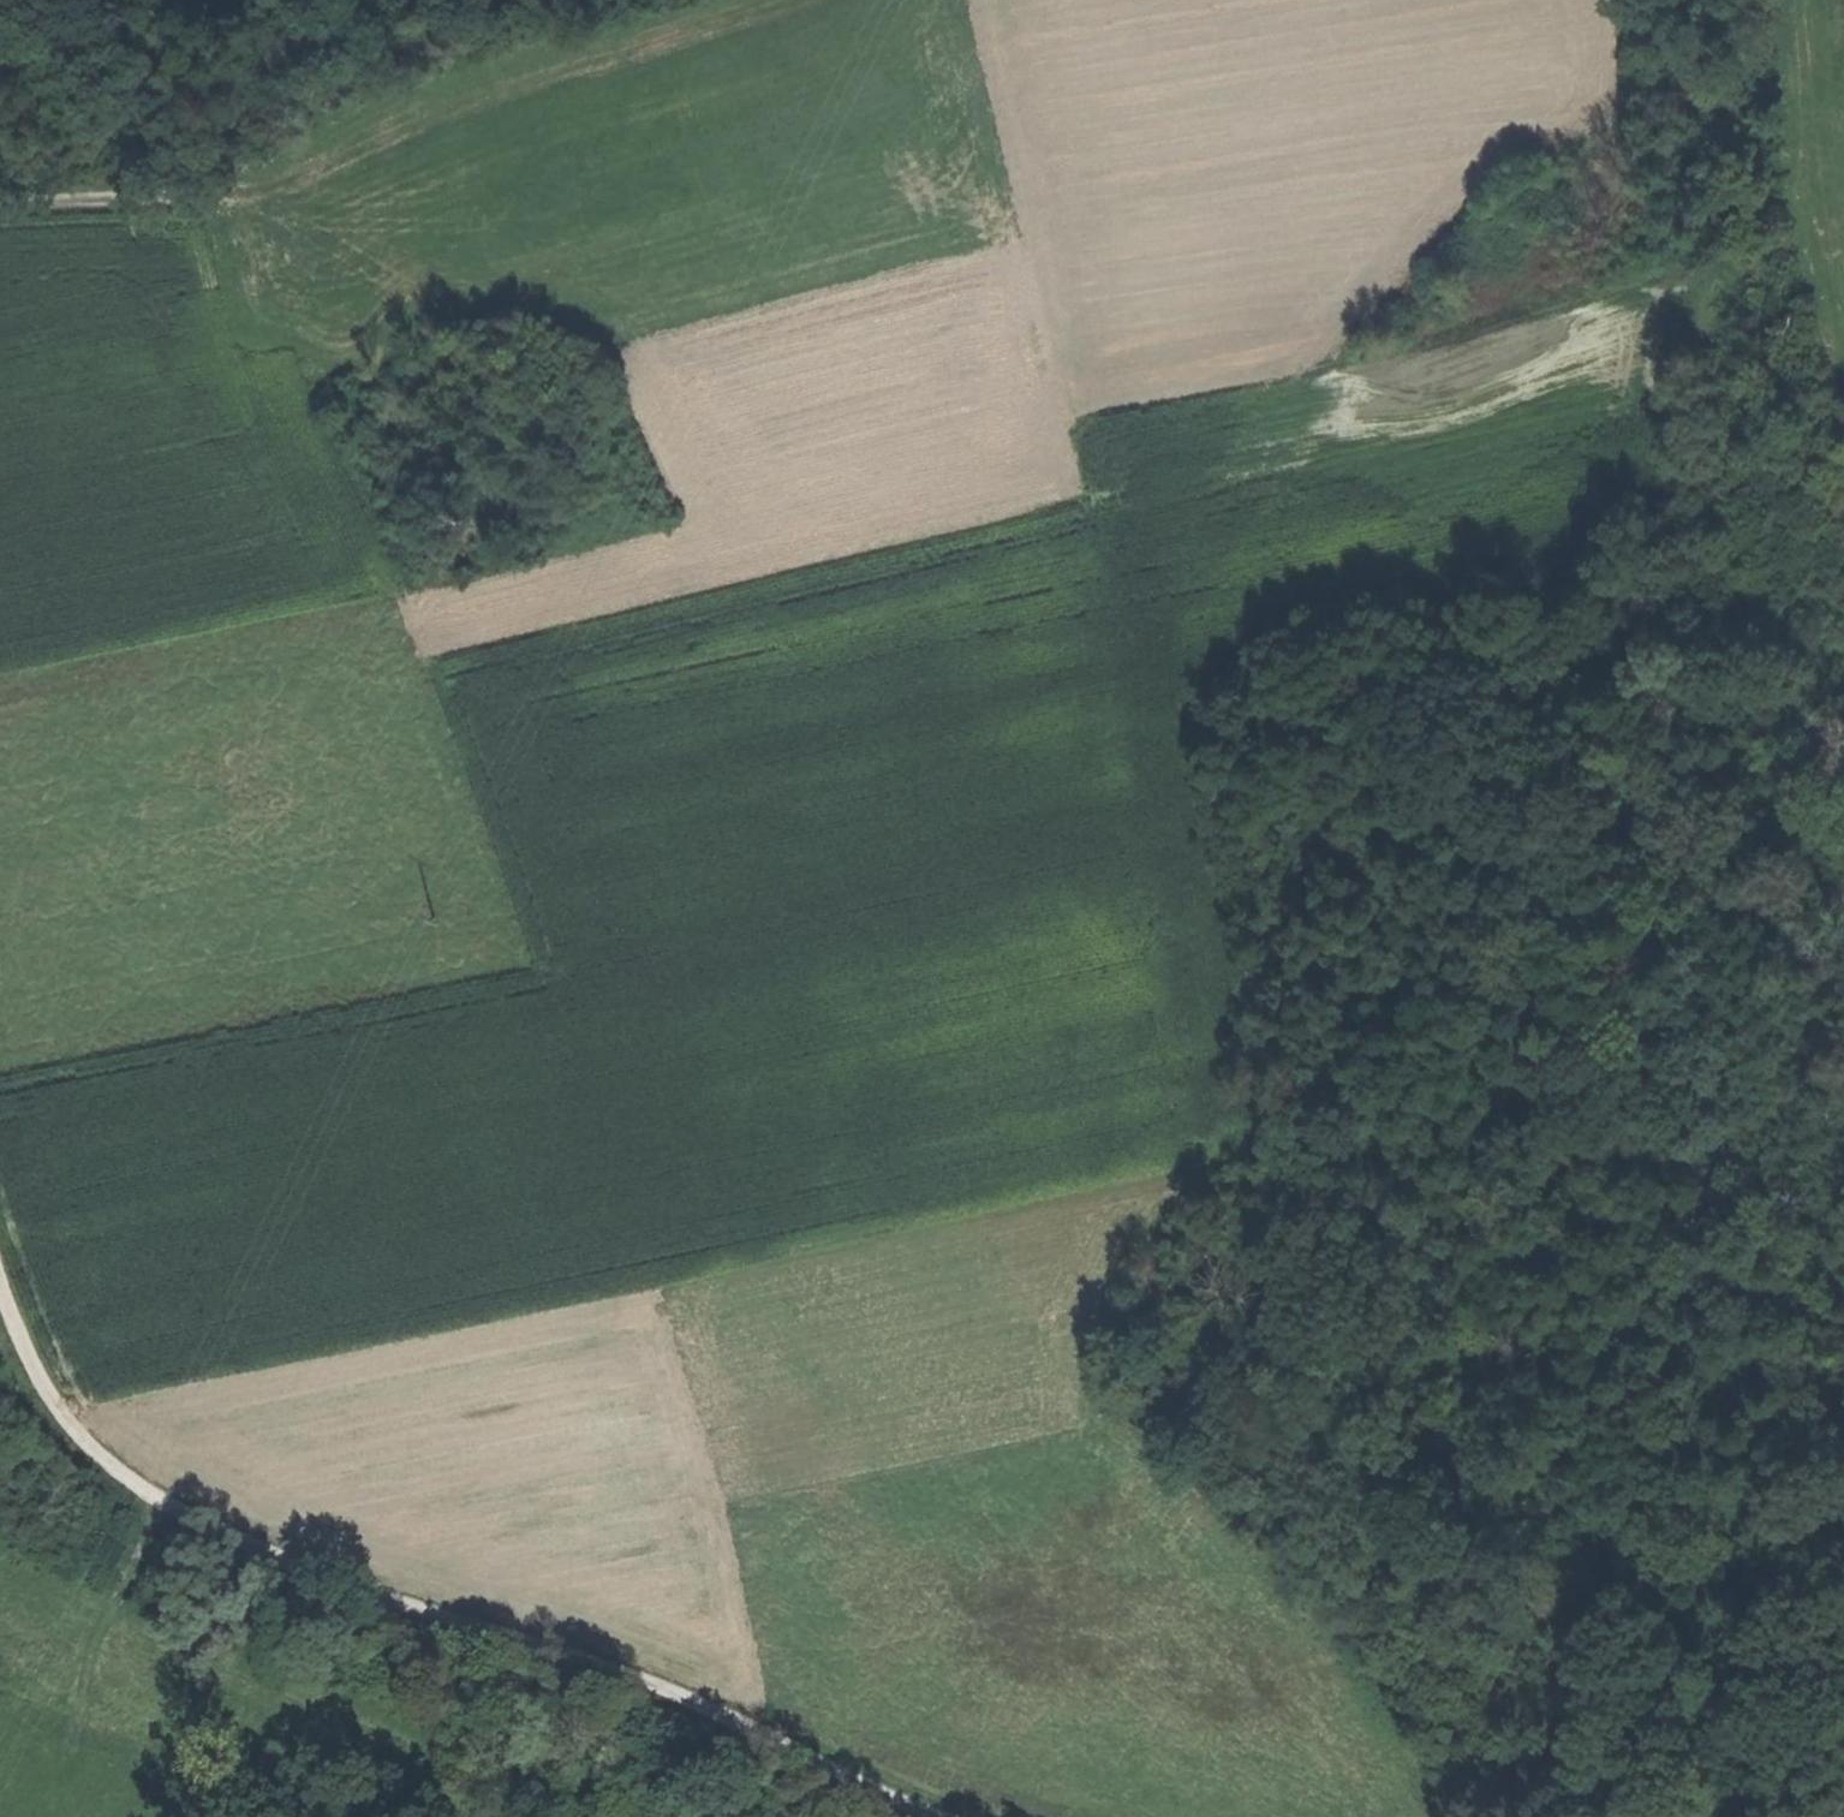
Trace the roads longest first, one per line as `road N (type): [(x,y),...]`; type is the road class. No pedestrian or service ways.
road 1 (track): [(946,1816),(632,1675),(478,1626),(169,1509),(75,1426),(0,1297)]
road 2 (track): [(0,205),(268,199),(486,103),(770,0)]

